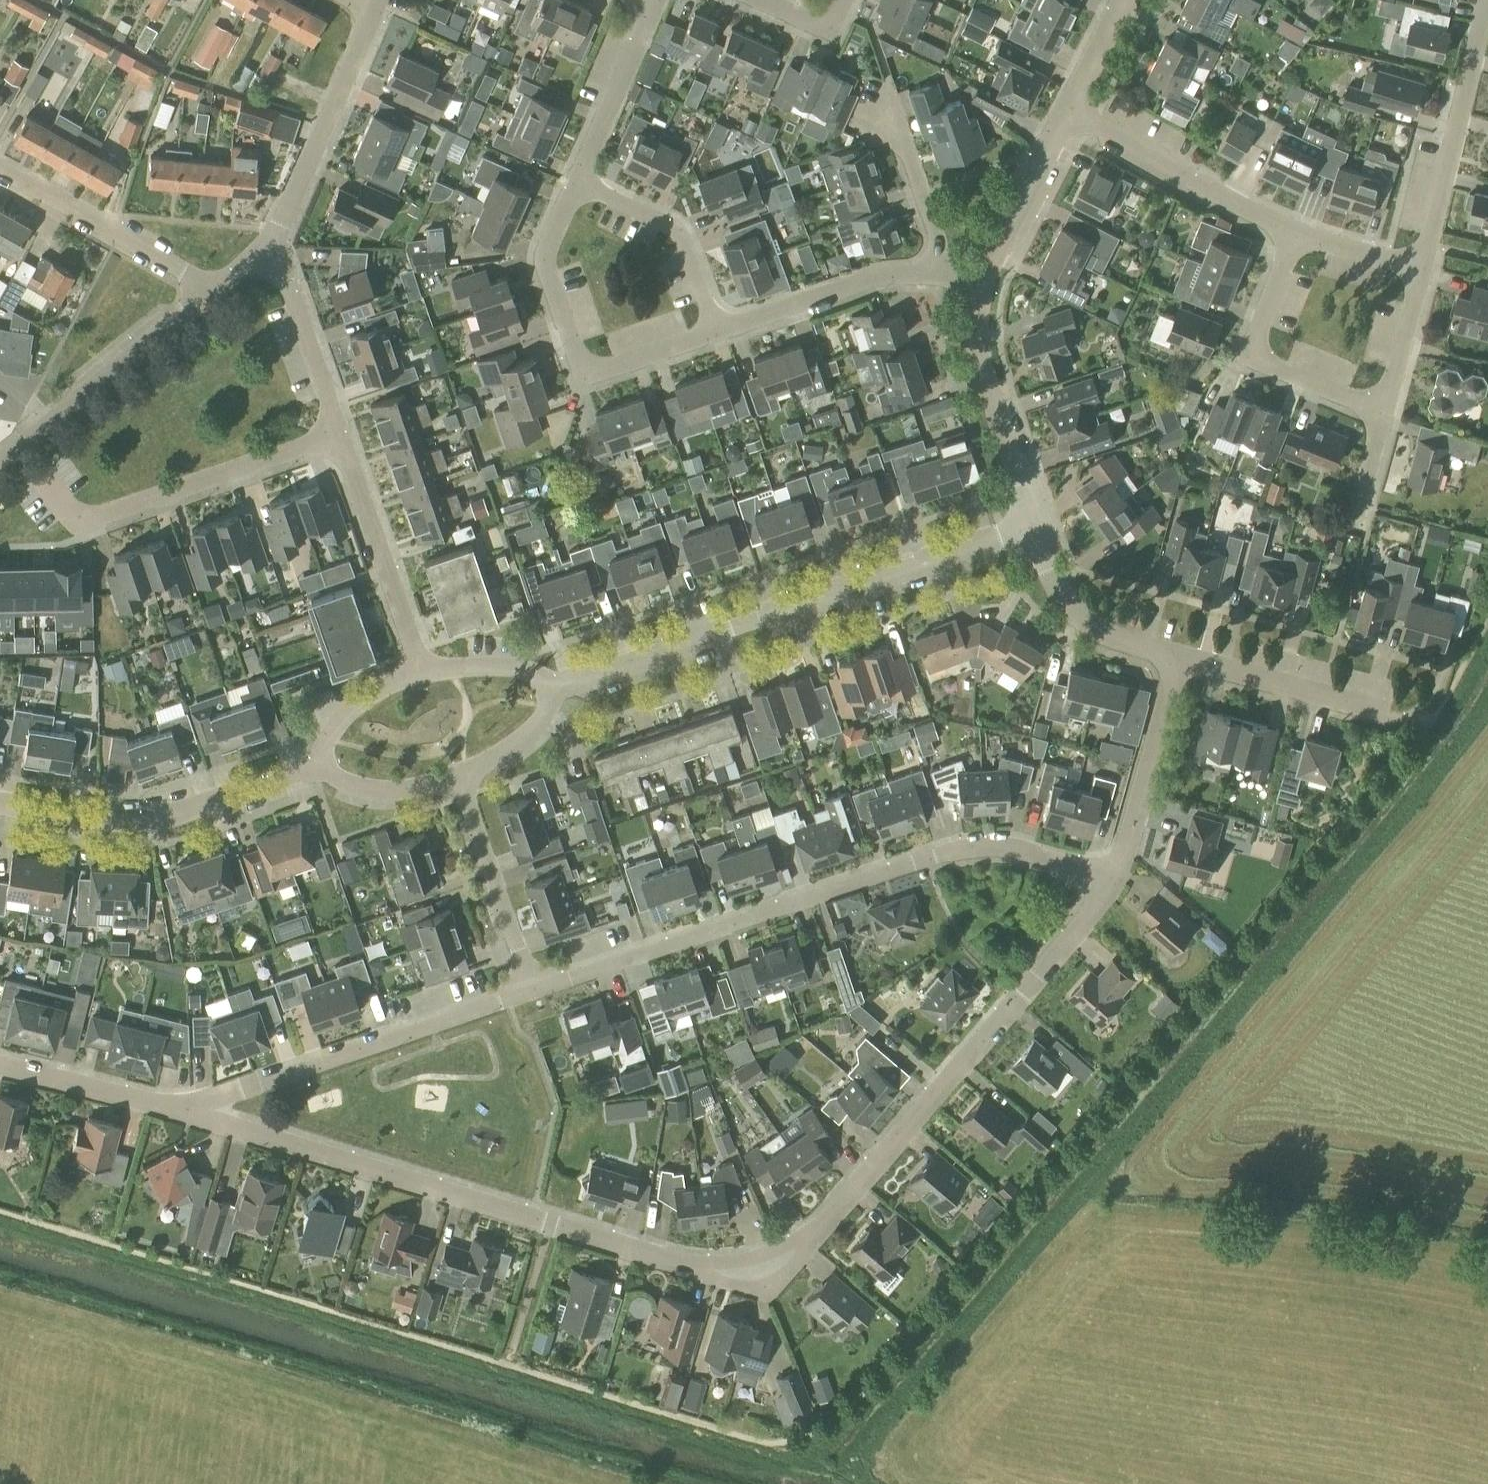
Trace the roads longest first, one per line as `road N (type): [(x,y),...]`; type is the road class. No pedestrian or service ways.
road 1 (residential): [(532,992),(969,848),(1014,849),(1114,879)]
road 2 (residential): [(689,1263),(174,1111)]
road 3 (residential): [(555,692),(1035,527)]
road 4 (residential): [(1114,879),(1088,919),(820,1222)]
road 5 (residential): [(174,1111),(532,992)]
road 6 (residential): [(338,437),(91,523),(69,544),(0,543)]
road 7 (residential): [(320,768),(150,821),(0,804)]
road 8 (residential): [(576,188),(546,271),(570,353),(588,369),(612,369),(712,333)]
road 9 (residential): [(1419,273),(1482,0)]
road 10 (residential): [(207,294),(0,464)]
road 11 (residential): [(1383,417),(1273,378),(1262,361),(1261,334),(1297,238)]
road 12 (residential): [(1297,238),(1067,114)]
road 13 (residential): [(374,16),(272,250)]
road 14 (residential): [(1035,527),(980,367),(976,320),(983,282)]
road 15 (residential): [(419,672),(338,437)]
road 16 (residential): [(207,294),(0,175)]
road 17 (residential): [(1397,722),(1173,657)]
road 18 (residential): [(712,333),(879,277),(935,273)]
road 19 (residential): [(1173,657),(1114,879)]
road 20 (residential): [(532,992),(457,784)]
road 21 (residential): [(712,333),(681,242),(667,226),(576,188)]
road 22 (residential): [(1173,657),(1080,625),(1062,602),(1035,527)]
road 23 (residential): [(651,0),(576,188)]
road 24 (residential): [(272,250),(338,437)]
road 25 (residential): [(983,282),(1067,114)]
road 26 (residential): [(174,1111),(0,1069)]
road 27 (residential): [(935,273),(940,242),(892,105)]
road 28 (residential): [(689,1263),(737,1286),(769,1285),(794,1266),(820,1222)]
road 29 (residential): [(1383,417),(1419,273)]
road 30 (residential): [(320,768),(346,714),(419,672)]
road 31 (residential): [(419,672),(499,668),(538,678),(555,692)]
road 32 (residential): [(457,784),(377,790),(320,768)]
road 33 (residential): [(820,1222),(748,1259),(689,1263)]
road 34 (residential): [(457,784),(528,743),(555,692)]
road 35 (residential): [(1067,114),(1123,0)]
road 36 (residential): [(1419,273),(1297,238)]

